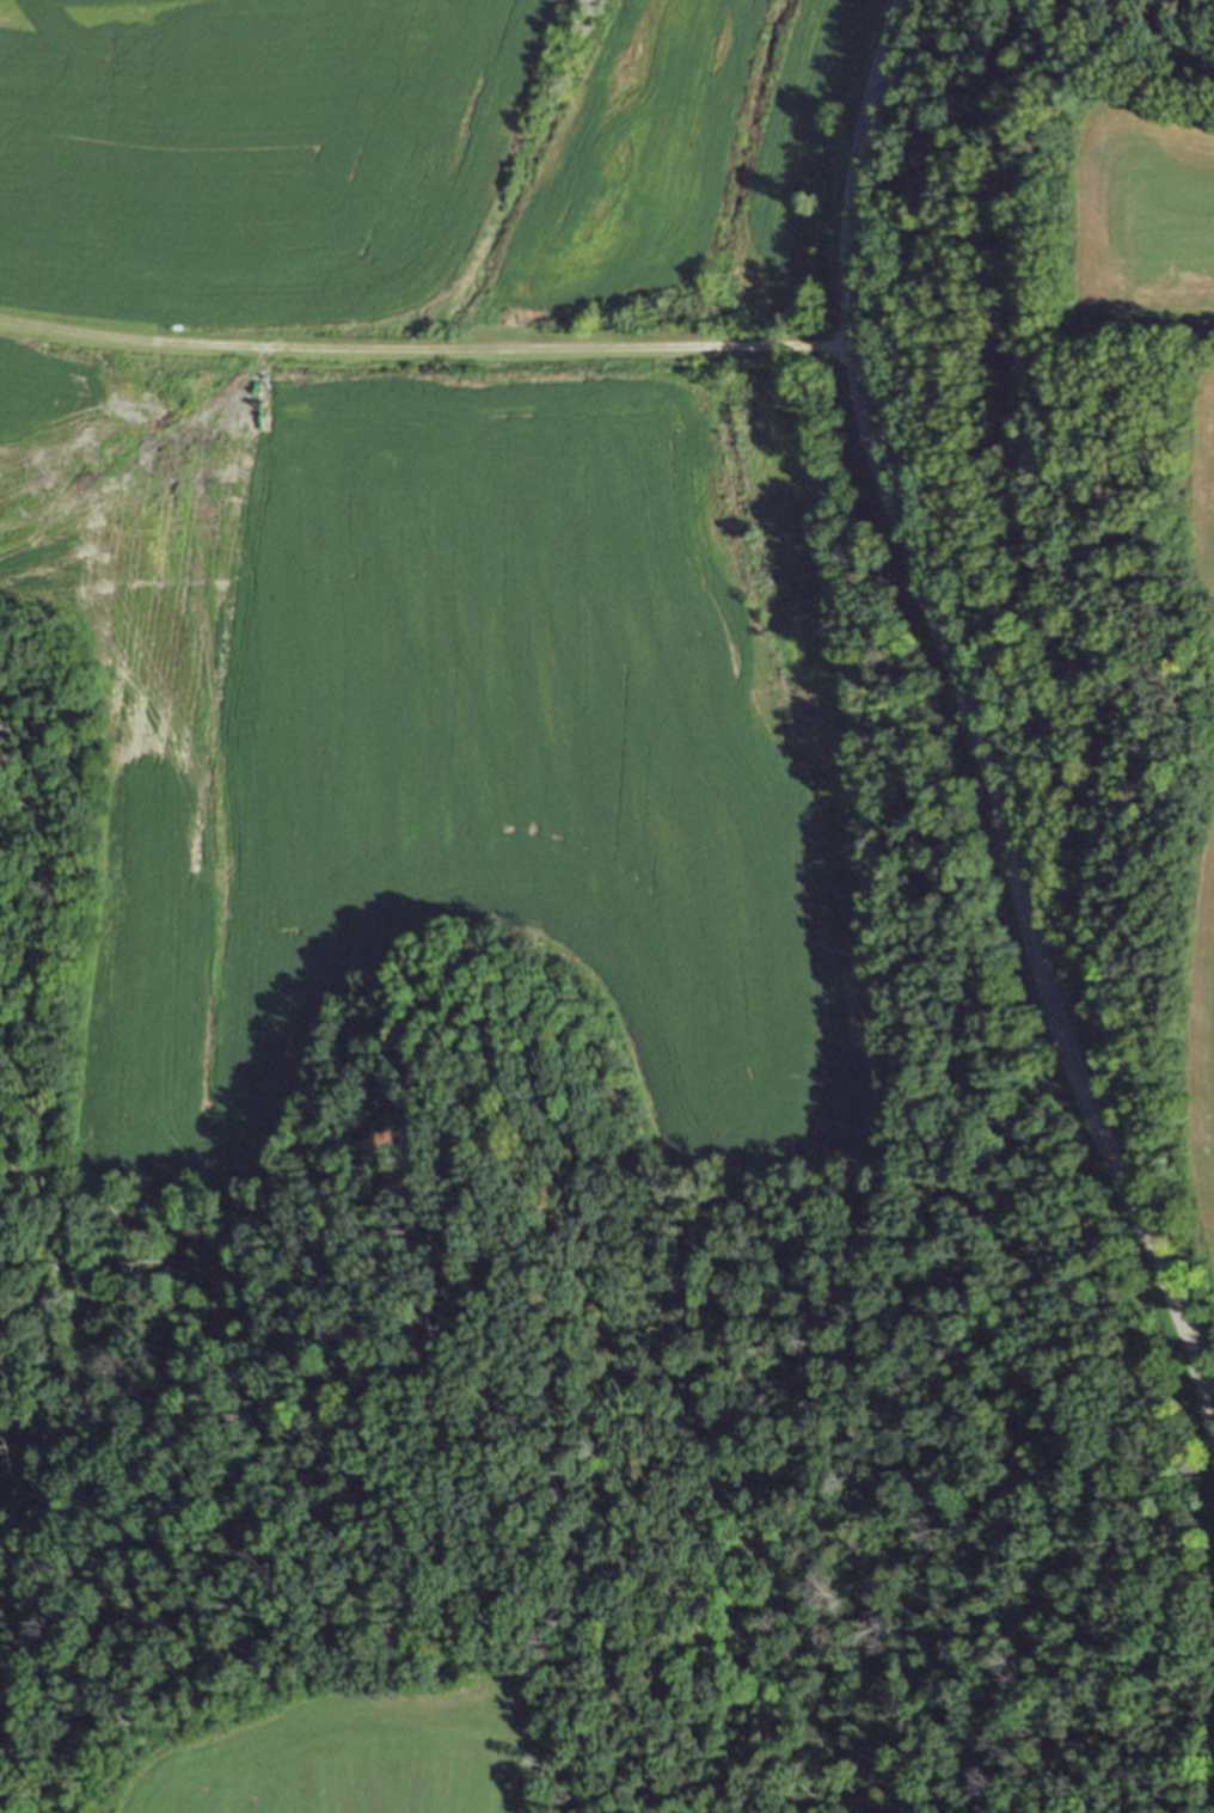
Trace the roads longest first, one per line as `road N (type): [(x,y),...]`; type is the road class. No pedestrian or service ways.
road 1 (secondary): [(1213,1427),(1185,1324),(1068,1056),(983,743),(873,442),(852,263),(872,105),(903,0)]

